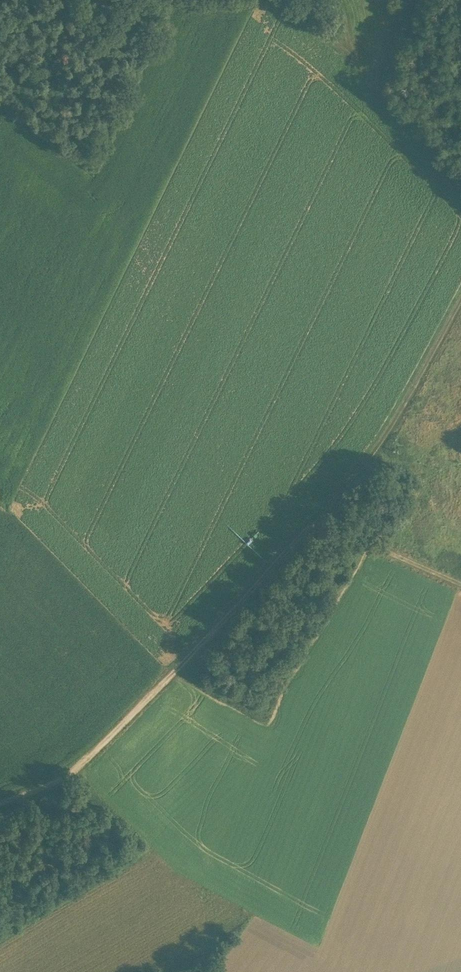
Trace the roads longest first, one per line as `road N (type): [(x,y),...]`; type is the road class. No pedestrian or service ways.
road 1 (track): [(460,307),(398,419),(337,500),(226,620),(70,773),(0,801)]
road 2 (track): [(158,0),(271,3),(322,31),(460,164)]
road 3 (track): [(319,520),(460,584)]

